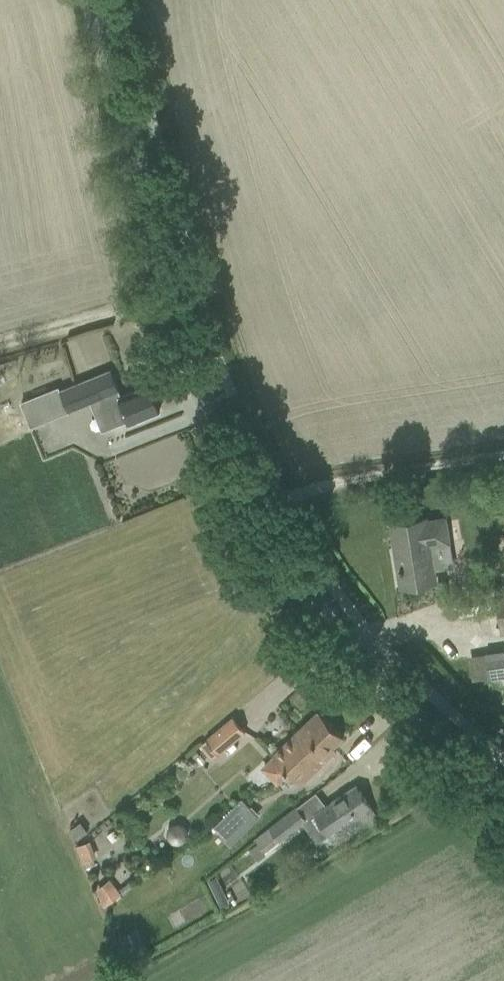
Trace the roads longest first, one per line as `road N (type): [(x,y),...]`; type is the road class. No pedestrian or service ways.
road 1 (tertiary): [(503,796),(346,645),(248,493),(170,297),(90,0)]
road 2 (track): [(0,342),(170,297)]

